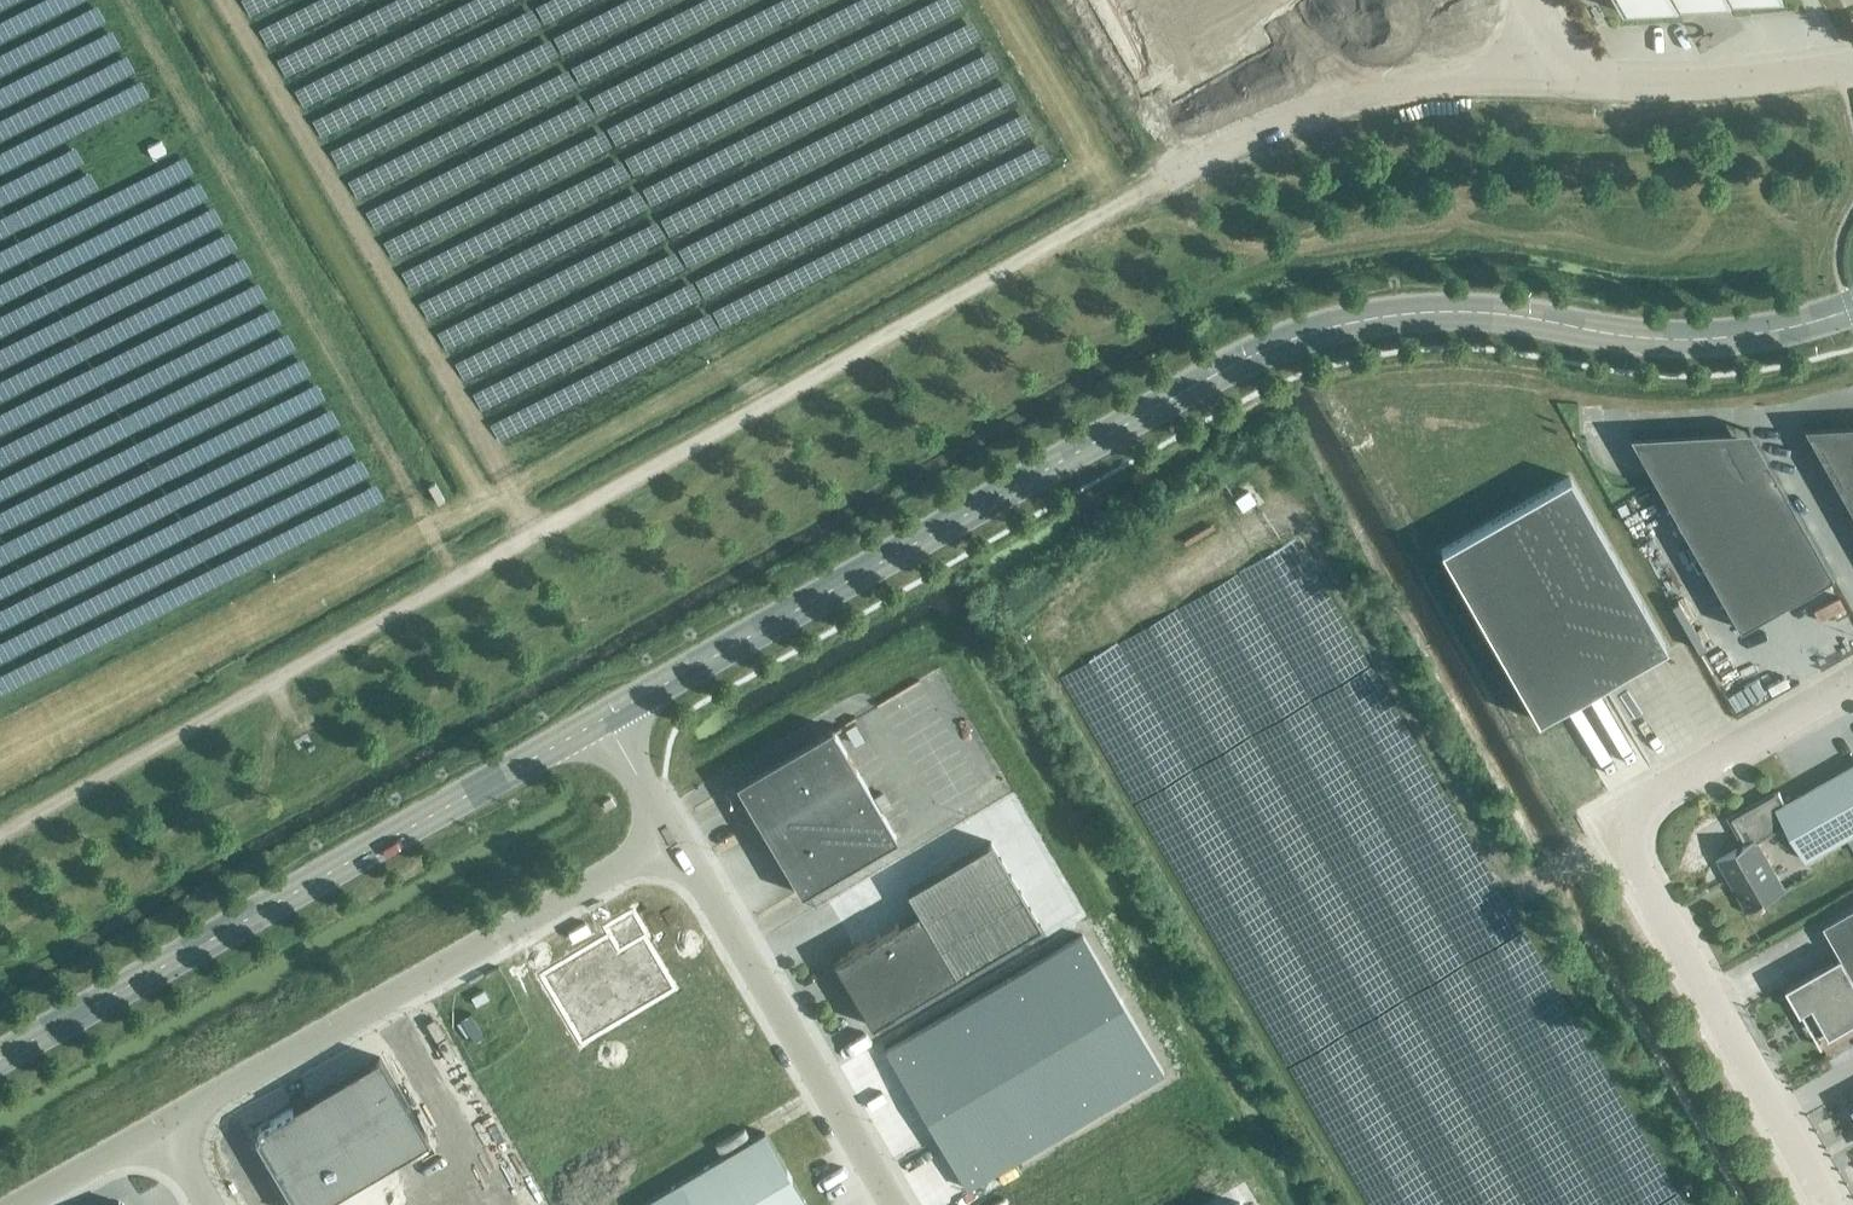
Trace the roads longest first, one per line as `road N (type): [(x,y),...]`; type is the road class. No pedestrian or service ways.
road 1 (primary): [(603,718),(1214,375),(1303,336),(1376,318),(1457,312),(1651,339),(1713,339),(1852,308)]
road 2 (track): [(1164,179),(0,833)]
road 3 (unclassified): [(1827,1204),(1606,820),(1852,680)]
road 4 (primary): [(0,1058),(603,718)]
road 5 (track): [(456,578),(127,0)]
road 6 (unclassified): [(159,1123),(674,836)]
road 7 (unclassified): [(1164,179),(1301,112),(1377,92),(1487,79),(1574,82)]
road 8 (unclassified): [(674,836),(891,1204)]
road 9 (unclassified): [(1574,82),(1708,85),(1852,65)]
road 10 (unclassified): [(16,1204),(159,1123)]
road 11 (unclassified): [(603,718),(674,836)]

